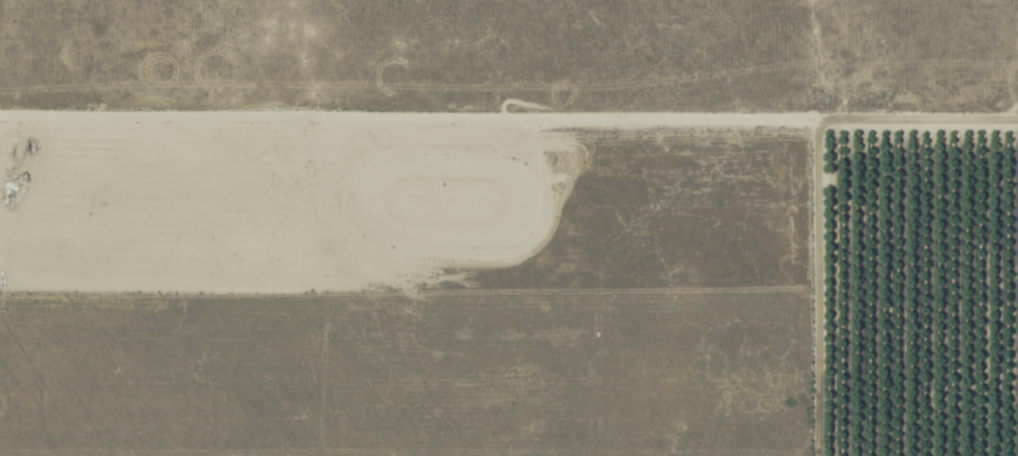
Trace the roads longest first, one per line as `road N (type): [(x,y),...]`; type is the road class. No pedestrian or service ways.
road 1 (track): [(1017,121),(0,111)]

